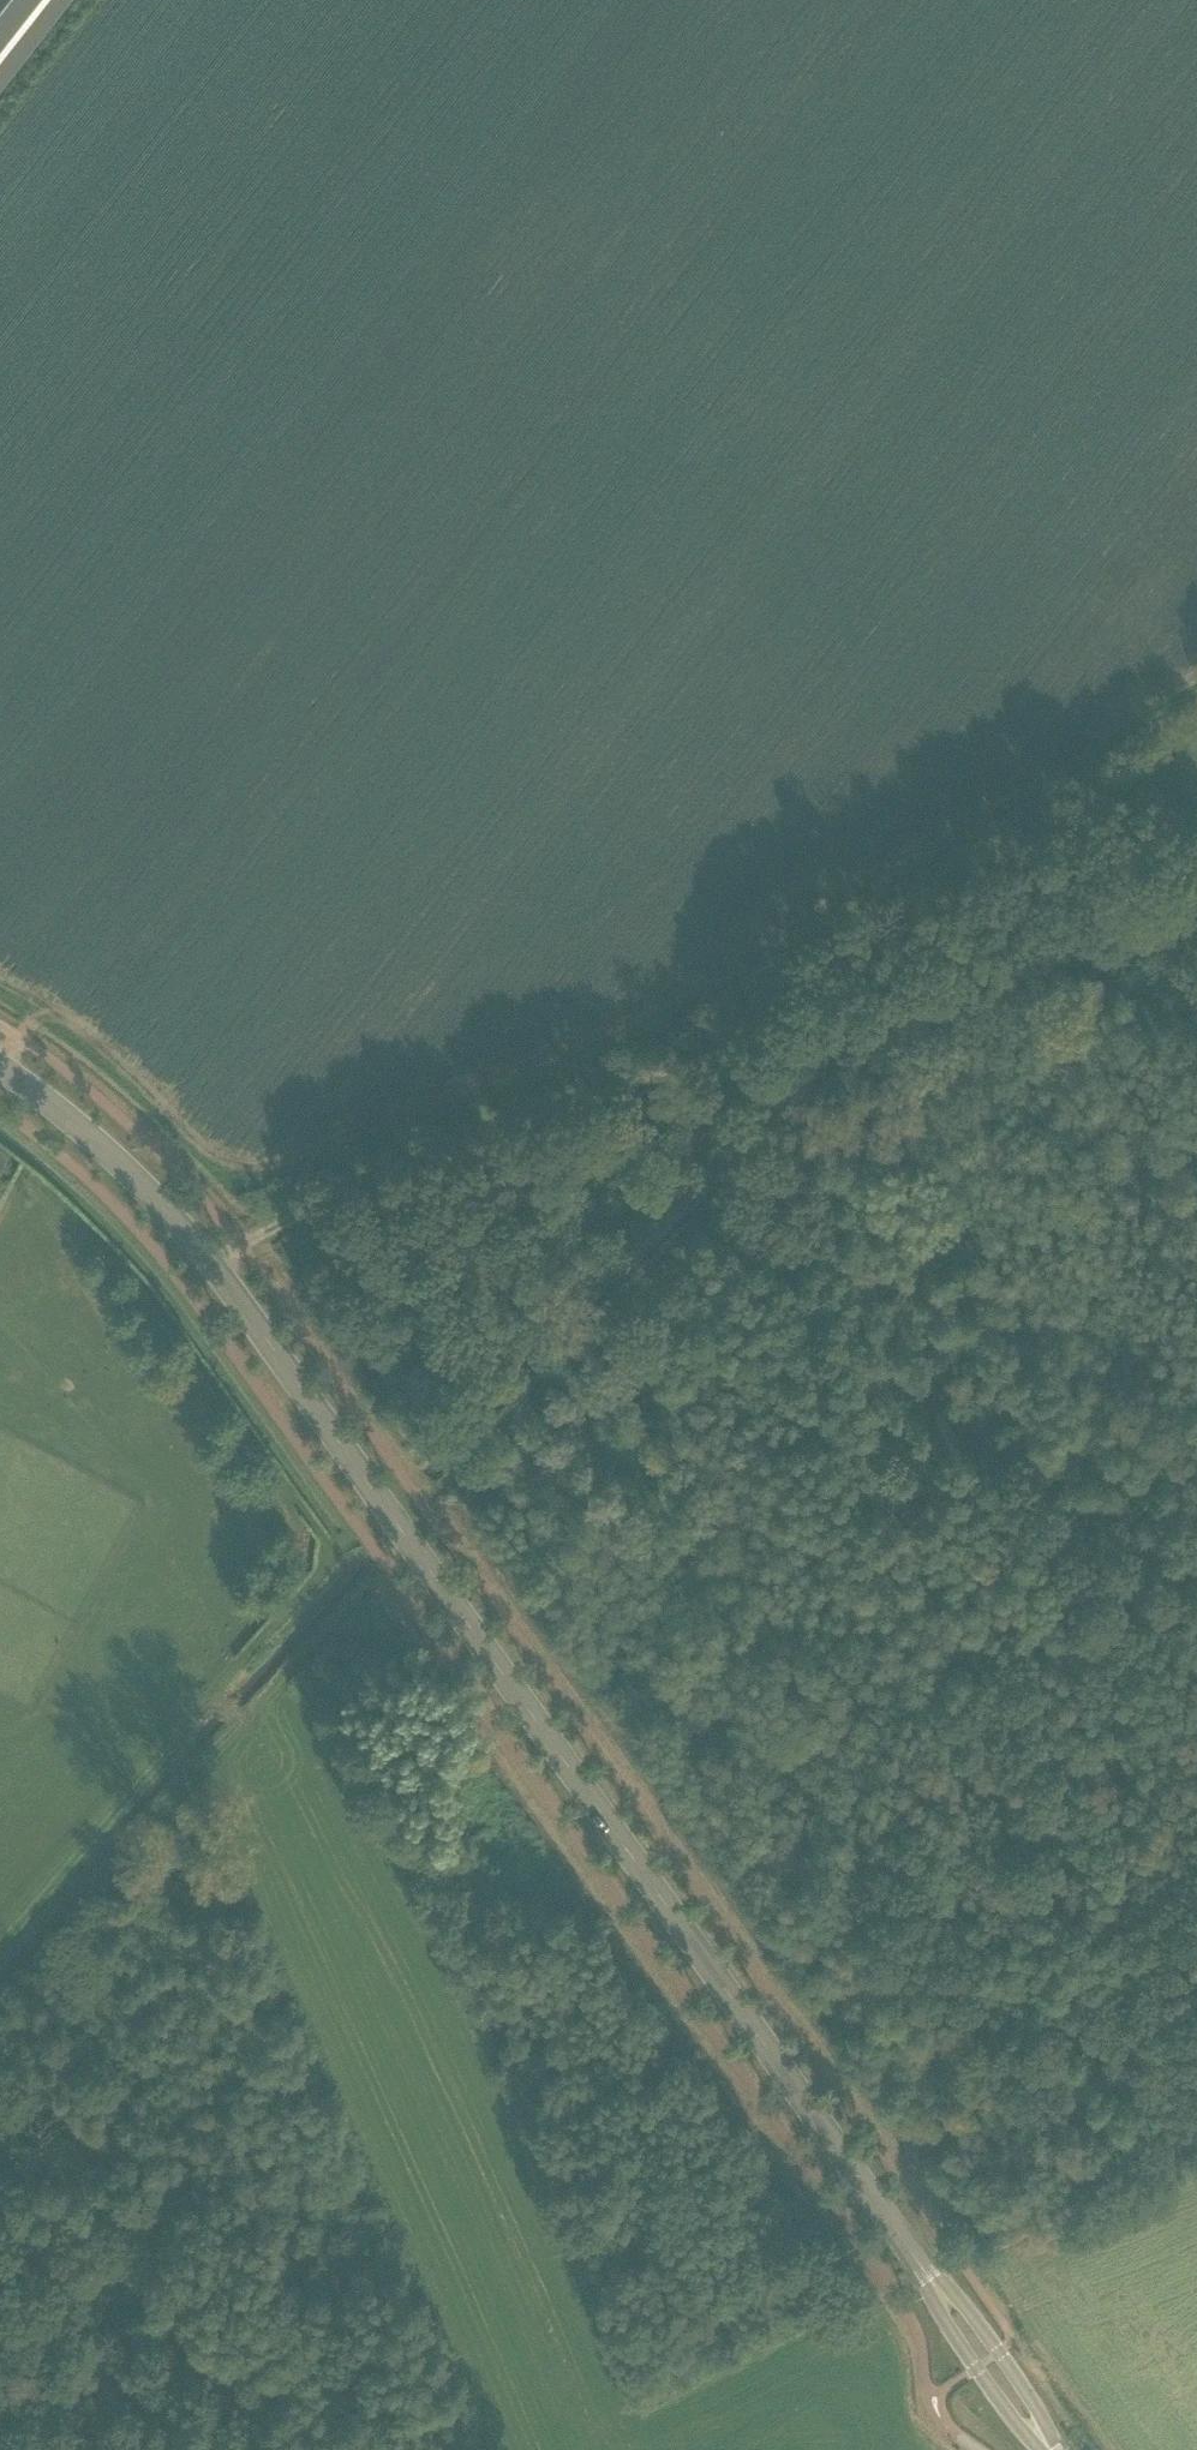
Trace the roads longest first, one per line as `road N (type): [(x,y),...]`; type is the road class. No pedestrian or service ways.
road 1 (tertiary): [(928,2276),(213,1262),(75,1120),(0,1067)]
road 2 (track): [(175,1274),(542,1106),(943,878),(1196,716)]
road 3 (tertiary): [(1051,2449),(1036,2408),(999,2352),(965,2307),(928,2276)]
road 4 (tertiary): [(928,2276),(942,2319),(975,2369),(1014,2423),(1047,2449)]

